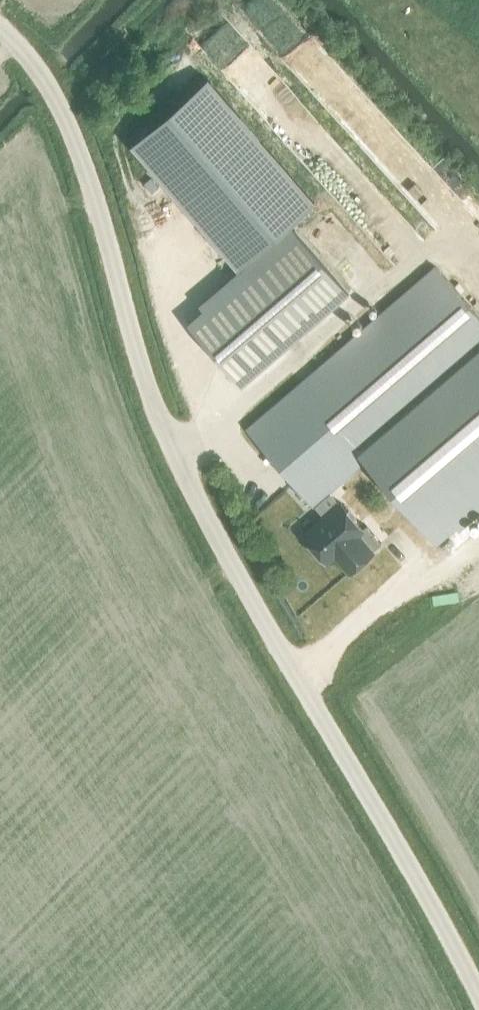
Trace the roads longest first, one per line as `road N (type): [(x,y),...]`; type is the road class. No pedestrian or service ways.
road 1 (unclassified): [(478,997),(192,492),(152,399),(68,126),(38,72),(0,29)]

